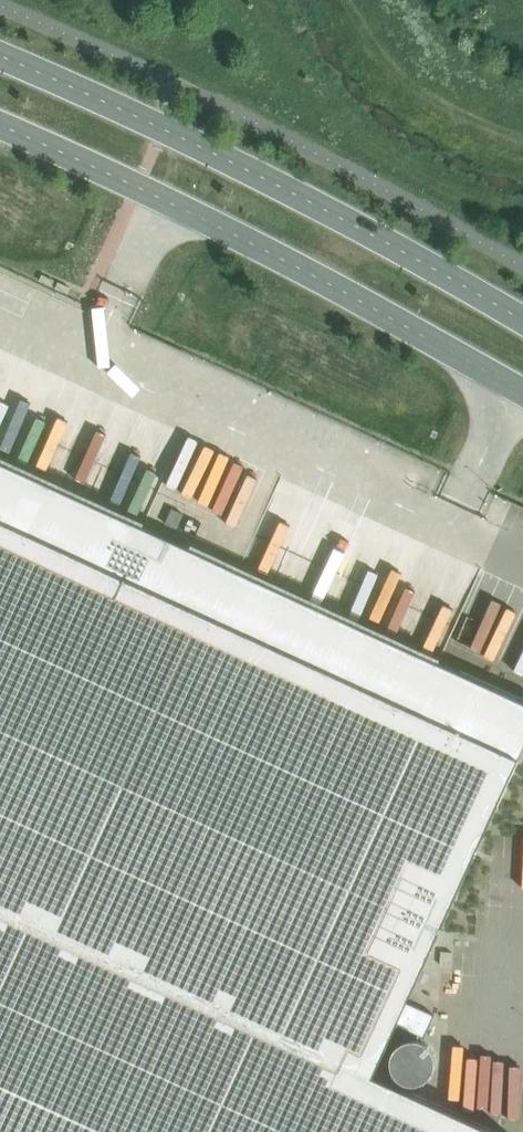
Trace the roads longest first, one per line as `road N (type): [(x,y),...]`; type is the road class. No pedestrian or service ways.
road 1 (tertiary): [(0,124),(234,235),(522,392)]
road 2 (tertiary): [(522,319),(319,205),(0,55)]

